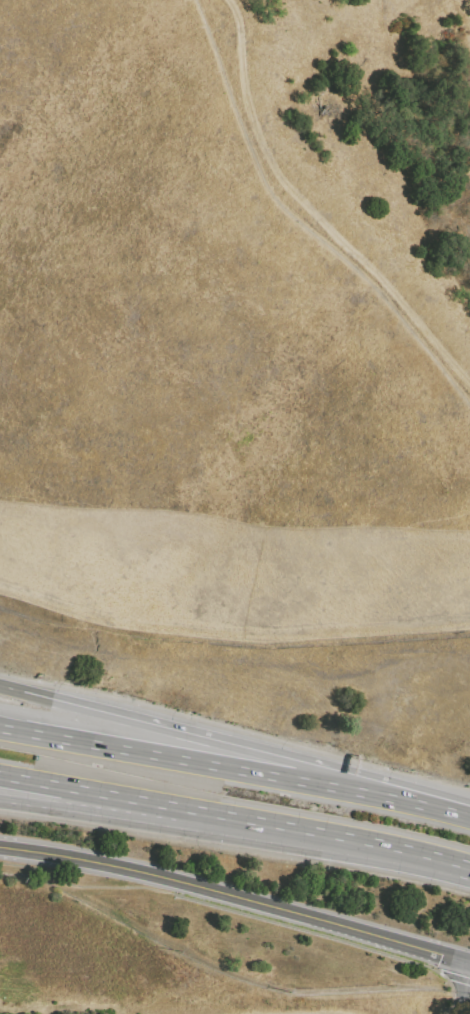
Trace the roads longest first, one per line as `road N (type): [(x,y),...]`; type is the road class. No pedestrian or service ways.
road 1 (track): [(194,0),(265,186),(390,309),(469,408)]
road 2 (tertiary): [(469,963),(133,870),(0,848)]
road 3 (motorway): [(385,789),(362,793),(0,728)]
road 4 (motorway): [(385,789),(367,774),(24,692)]
road 5 (motorway): [(177,812),(469,868)]
road 6 (motorway): [(0,775),(149,807)]
road 7 (motorway): [(0,803),(149,807)]

